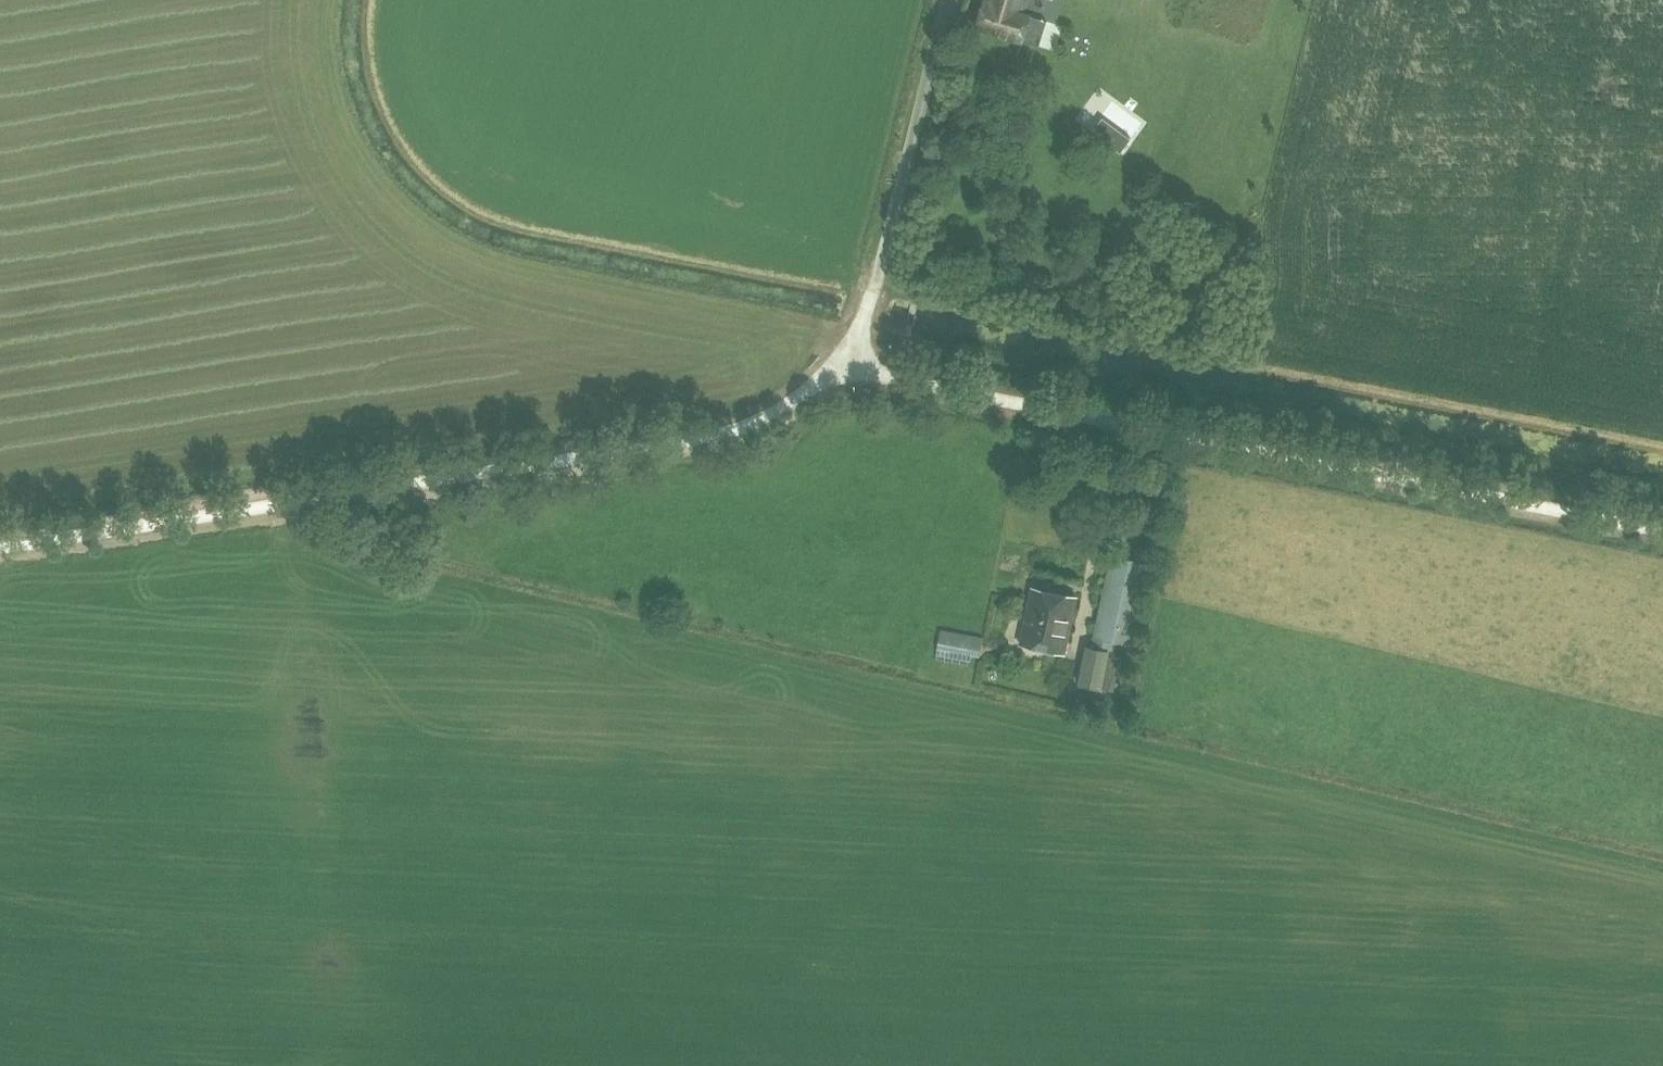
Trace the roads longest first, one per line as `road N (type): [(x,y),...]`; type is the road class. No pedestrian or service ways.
road 1 (unclassified): [(0,547),(715,436),(779,409),(838,367)]
road 2 (unclassified): [(1662,529),(838,367)]
road 3 (unclassified): [(838,367),(874,293),(945,0)]

